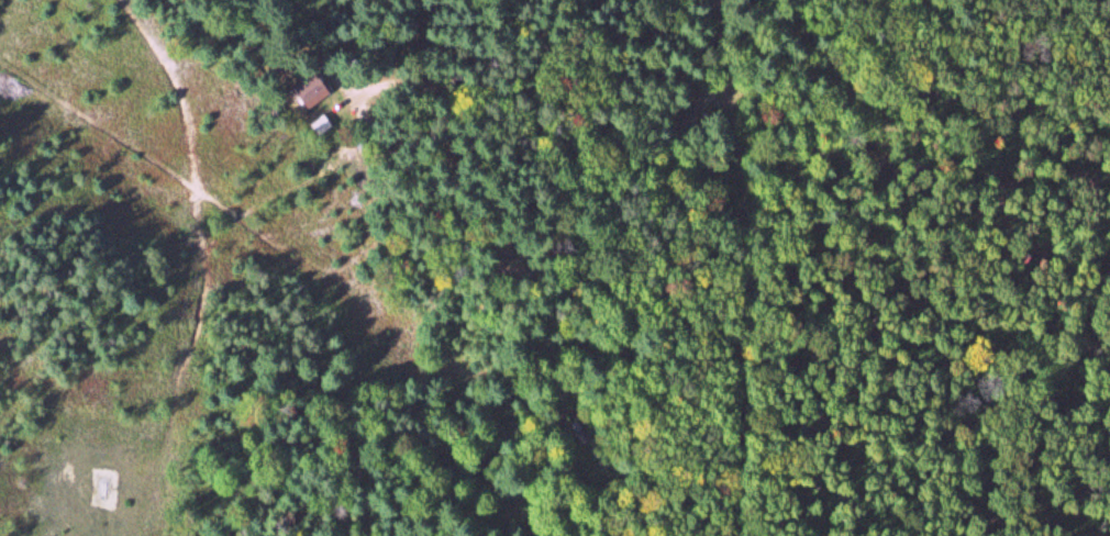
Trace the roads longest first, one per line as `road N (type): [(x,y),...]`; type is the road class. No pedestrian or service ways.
road 1 (track): [(0,59),(211,196),(312,279),(356,460),(361,535)]

